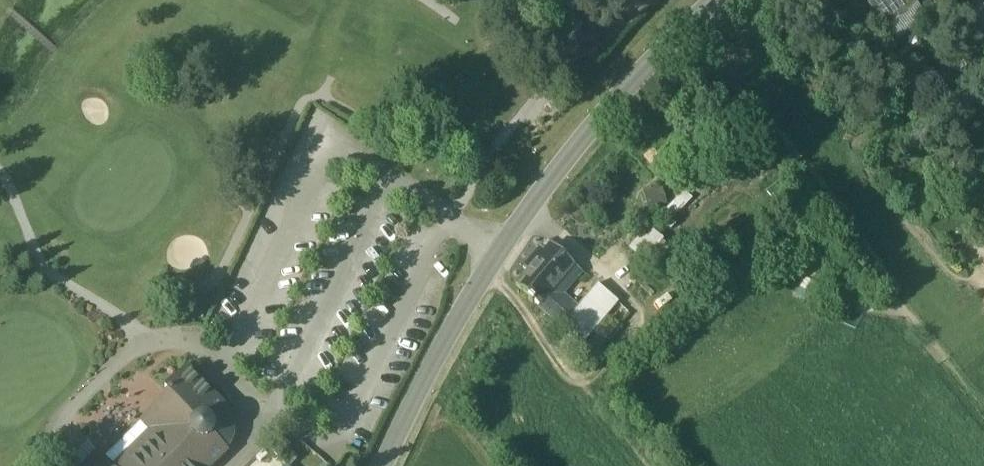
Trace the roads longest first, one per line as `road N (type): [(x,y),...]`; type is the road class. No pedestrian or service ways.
road 1 (secondary): [(716,0),(577,142),(528,209),(465,307),(386,465)]
road 2 (track): [(490,268),(657,465)]

